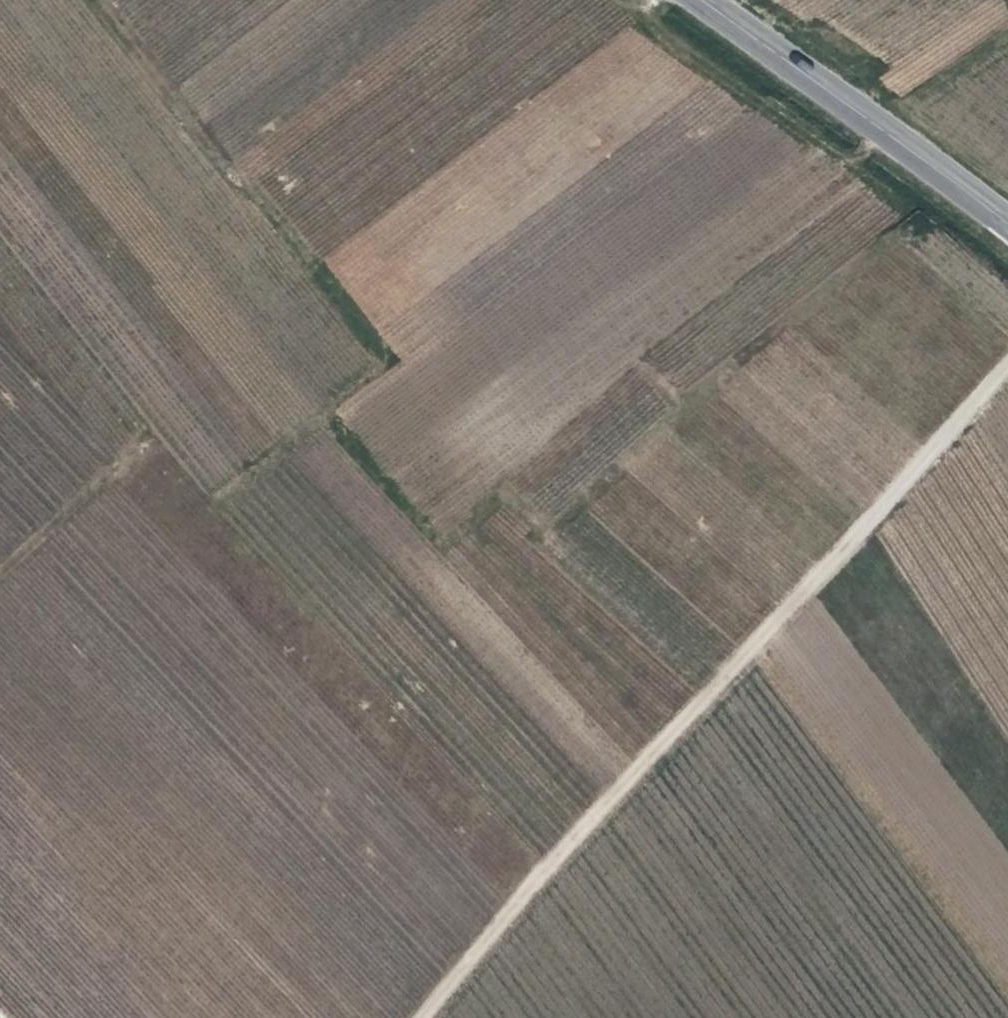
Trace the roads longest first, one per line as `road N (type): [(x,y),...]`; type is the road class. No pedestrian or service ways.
road 1 (track): [(430,1017),(1007,368)]
road 2 (secondary): [(1007,216),(707,0)]

